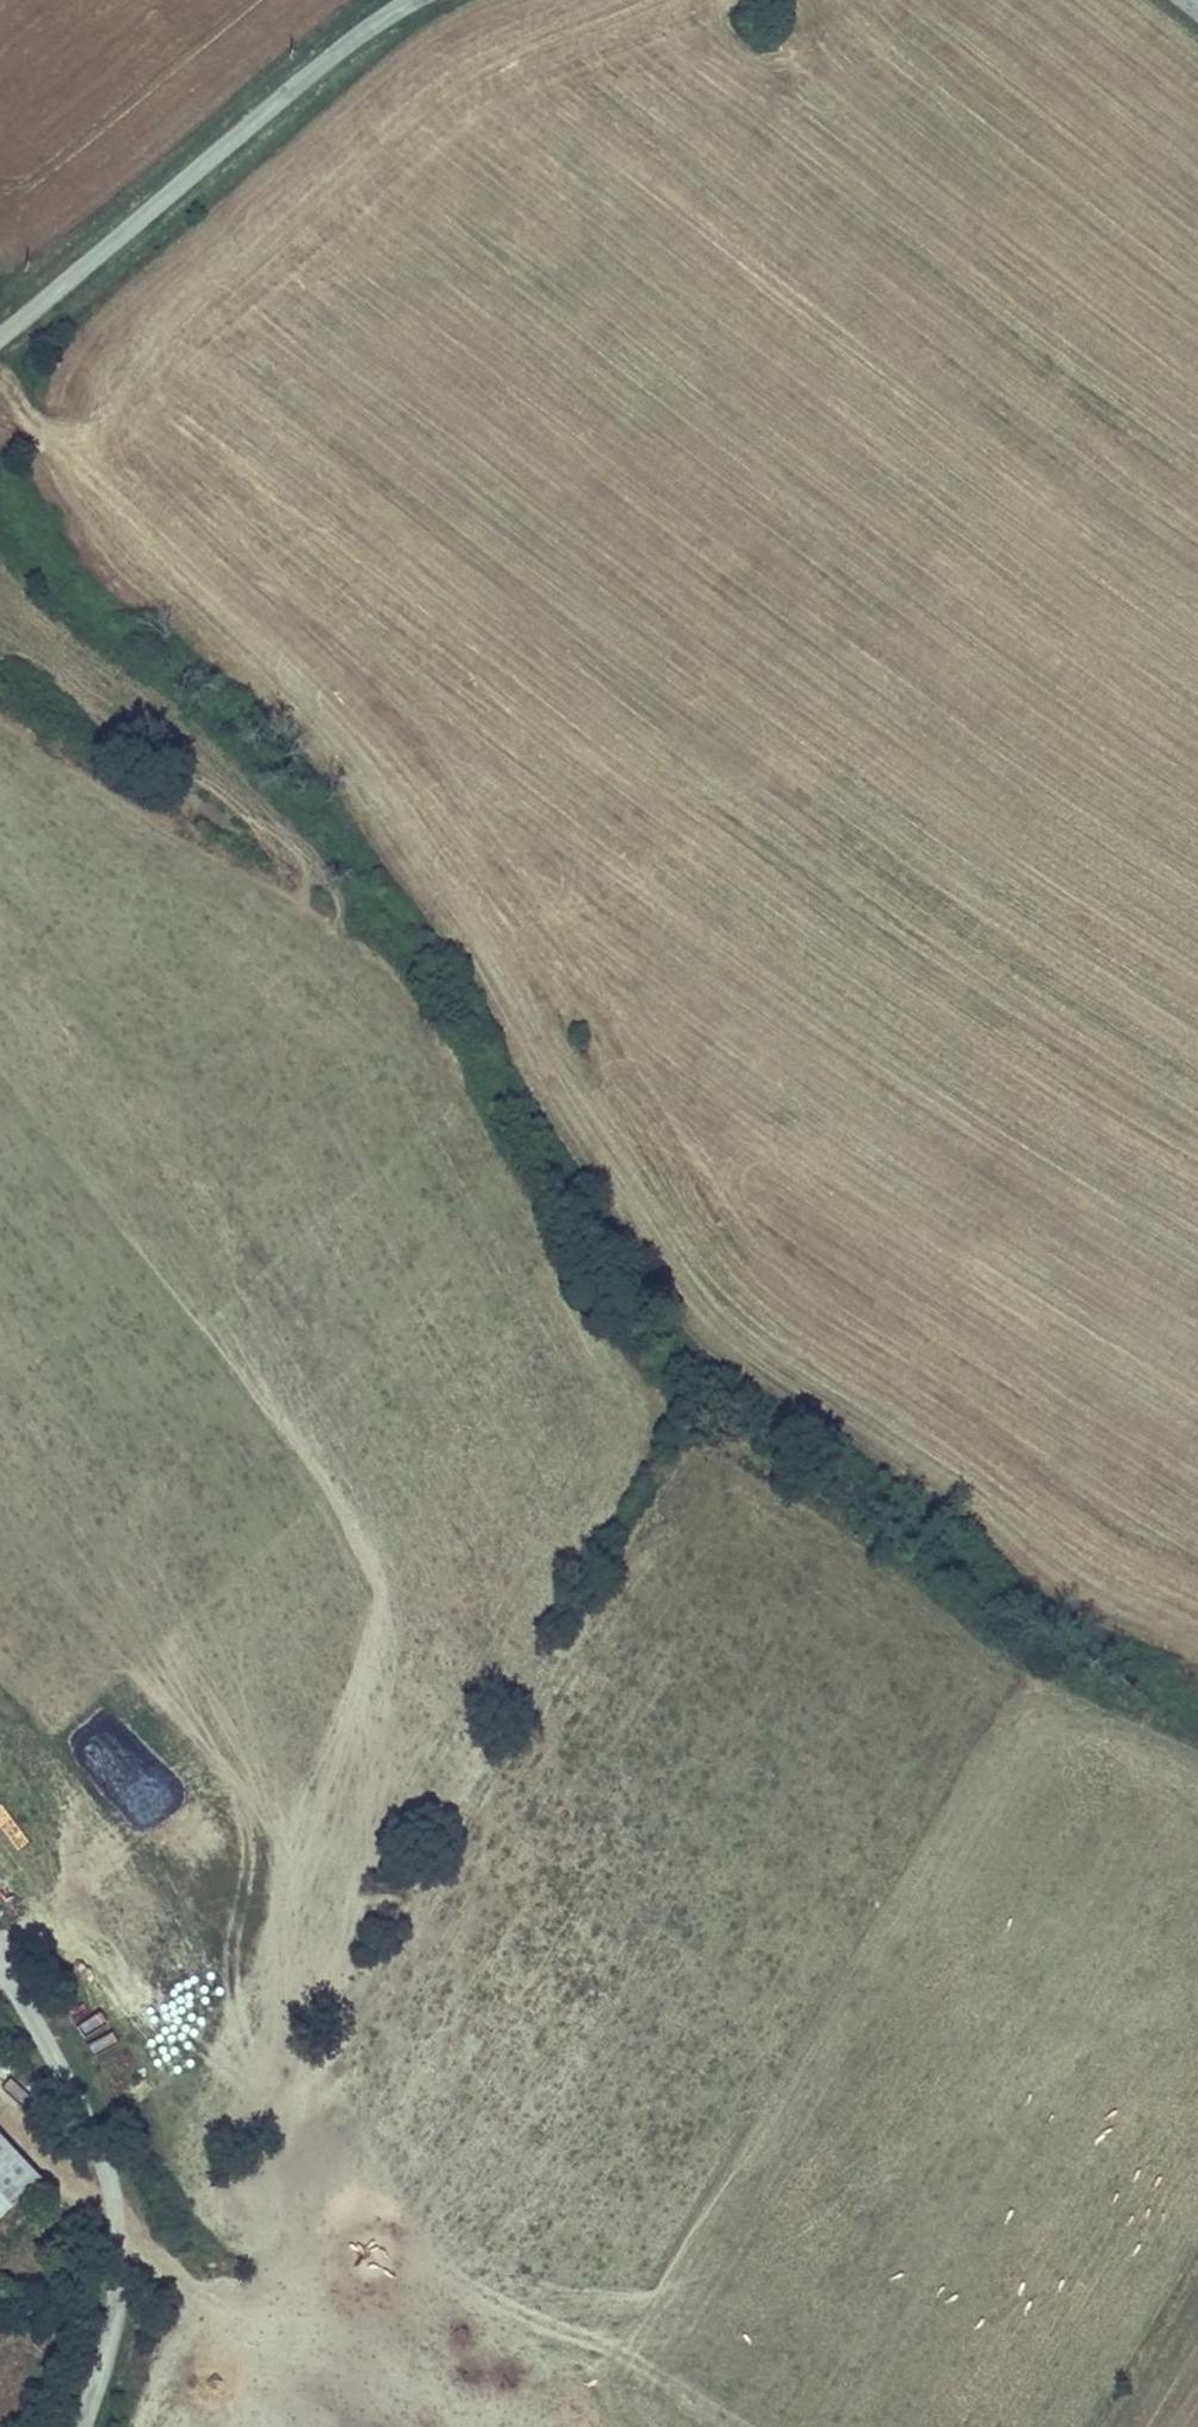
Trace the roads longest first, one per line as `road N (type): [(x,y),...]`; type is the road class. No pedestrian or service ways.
road 1 (unclassified): [(0,334),(274,101),(415,0)]
road 2 (unclassified): [(0,1969),(85,2121),(108,2183),(117,2277),(80,2426)]

